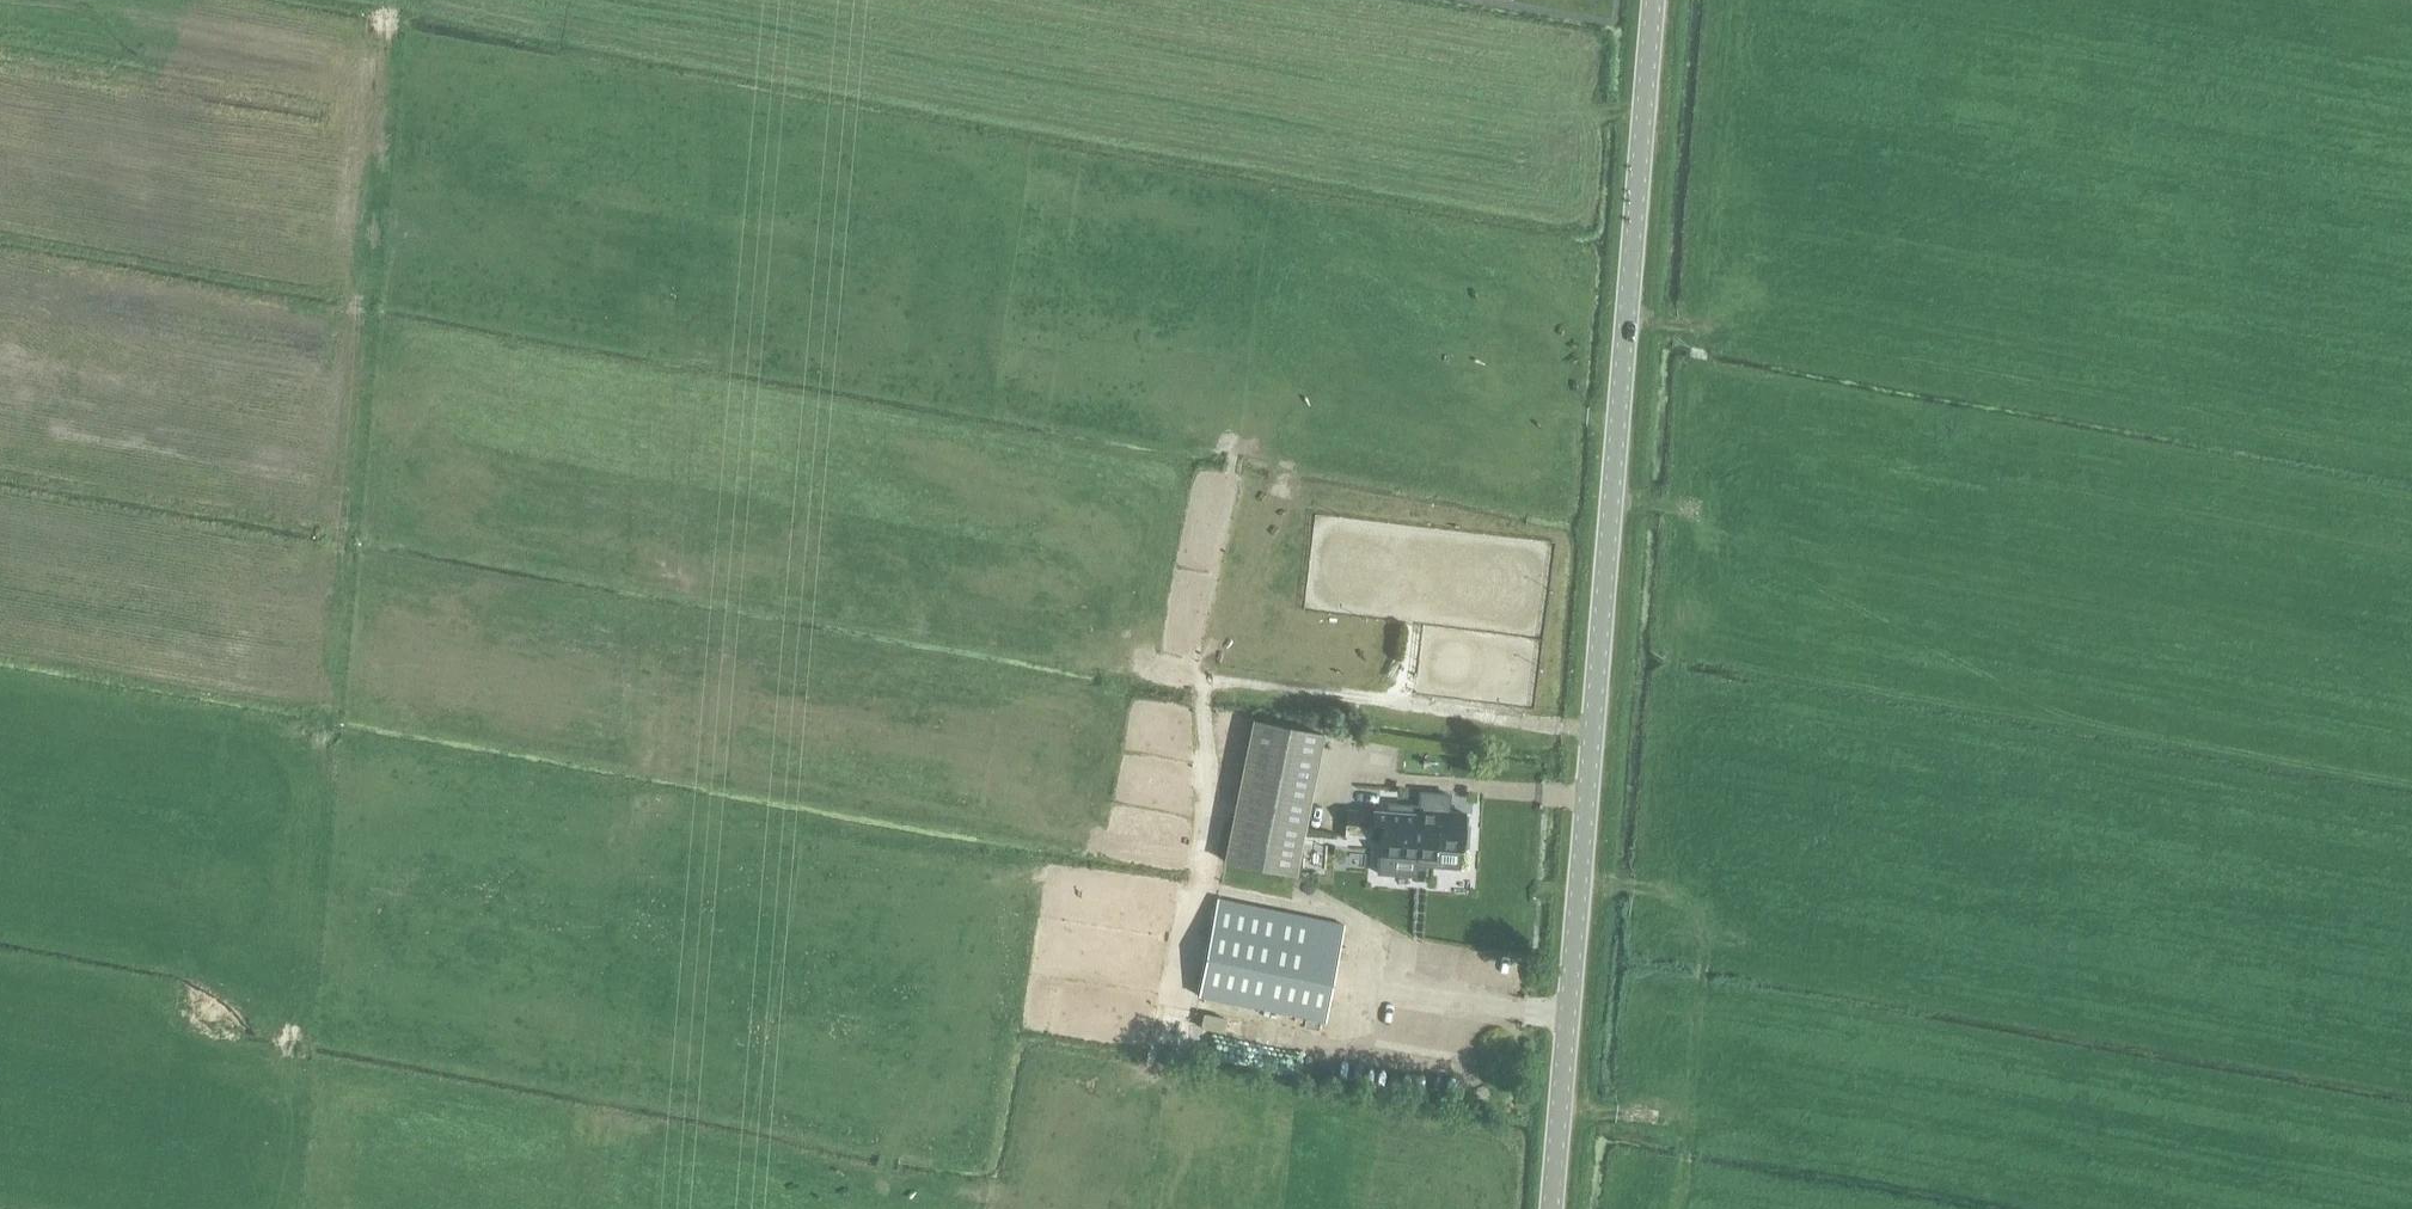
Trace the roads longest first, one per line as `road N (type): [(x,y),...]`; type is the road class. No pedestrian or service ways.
road 1 (unclassified): [(1550,1208),(1653,0)]

